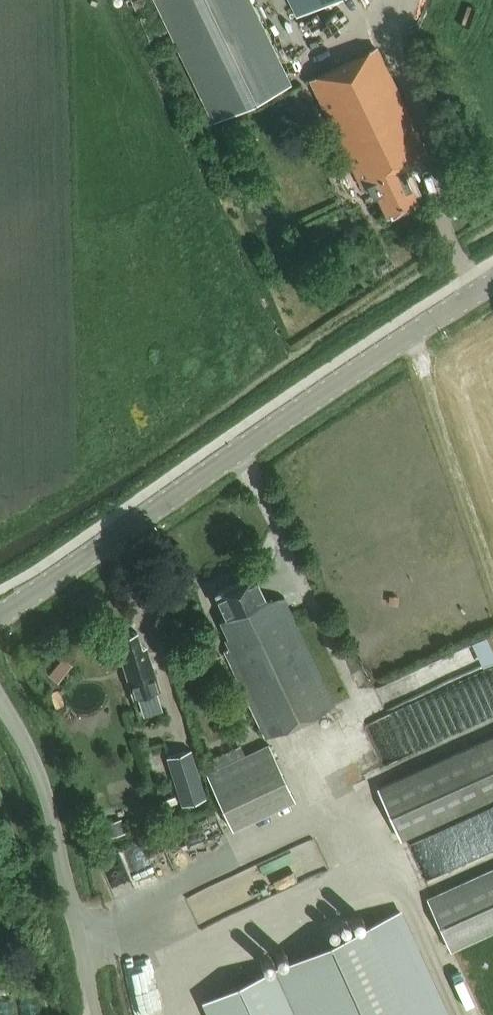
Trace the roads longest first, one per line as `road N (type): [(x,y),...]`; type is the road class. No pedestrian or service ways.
road 1 (tertiary): [(0,616),(492,281)]
road 2 (unclassified): [(94,1014),(39,778),(0,702)]
road 3 (track): [(406,337),(492,583)]

